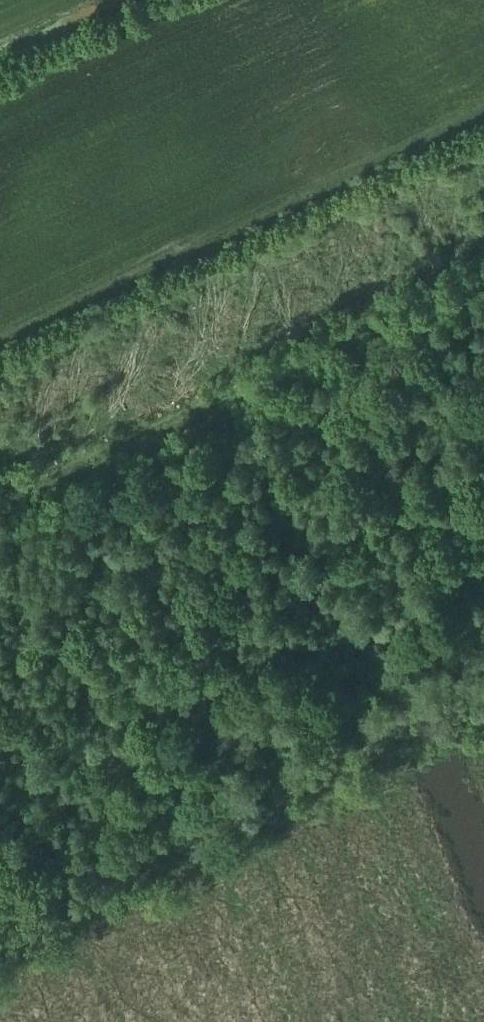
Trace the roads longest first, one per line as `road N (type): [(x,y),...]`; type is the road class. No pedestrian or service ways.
road 1 (track): [(0,495),(483,269)]

